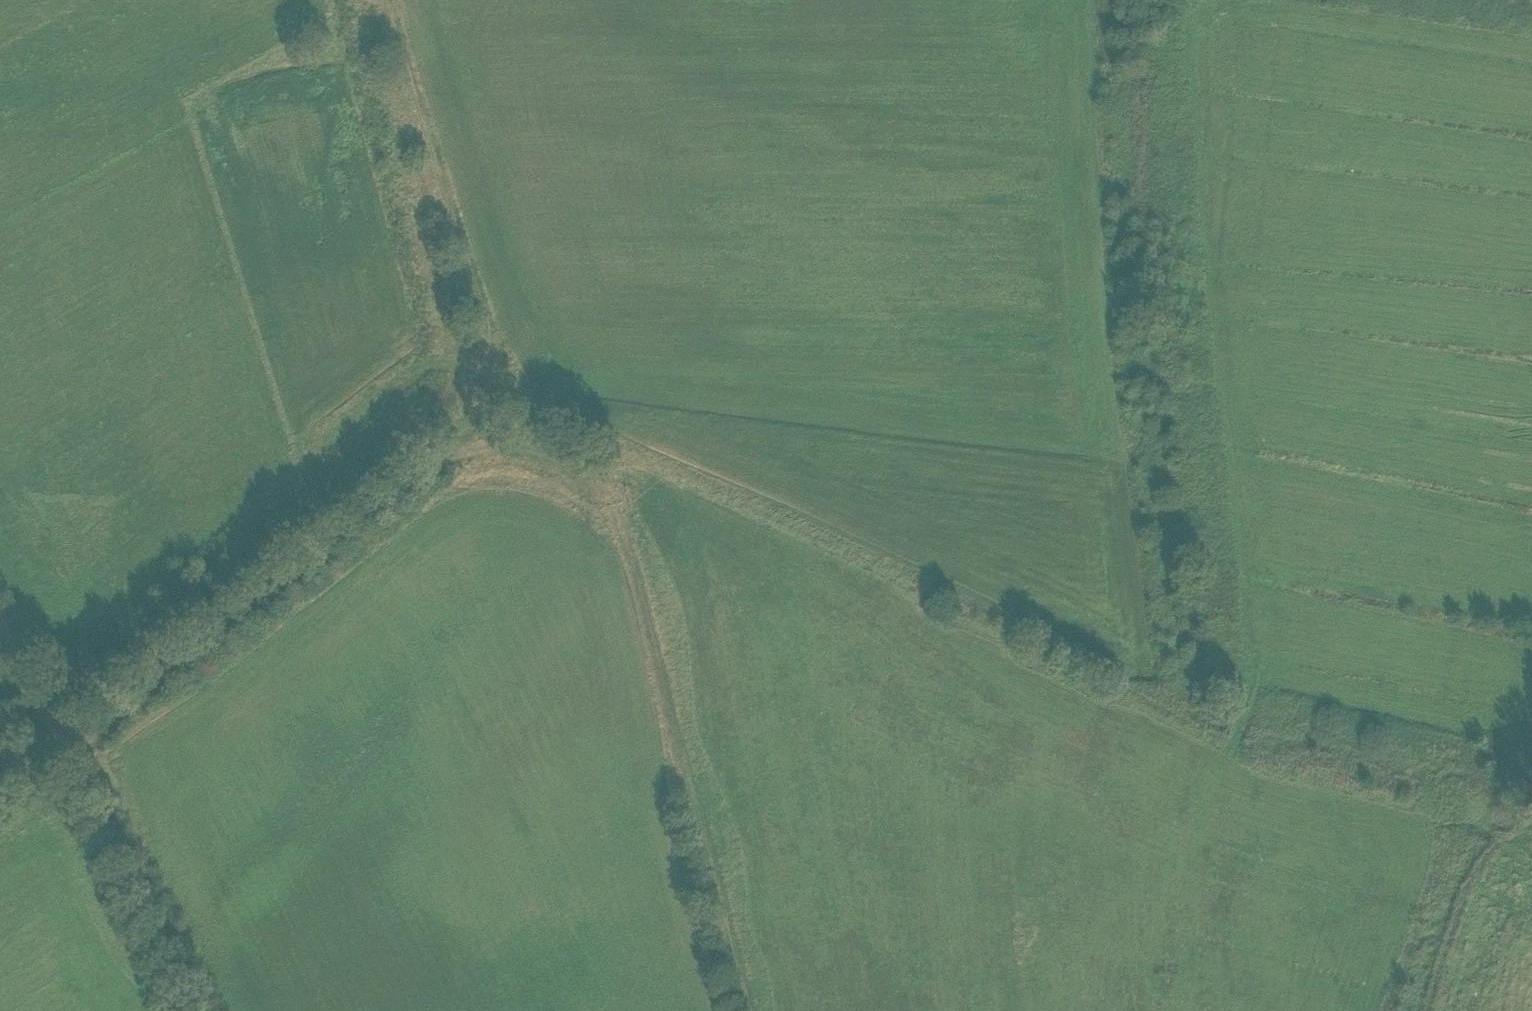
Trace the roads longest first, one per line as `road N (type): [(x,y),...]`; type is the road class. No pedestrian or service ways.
road 1 (track): [(62,747),(472,441),(498,402),(487,332),(381,0)]
road 2 (track): [(681,786),(593,460),(498,402)]
road 3 (track): [(198,1010),(62,747)]
road 4 (track): [(0,622),(62,747)]

